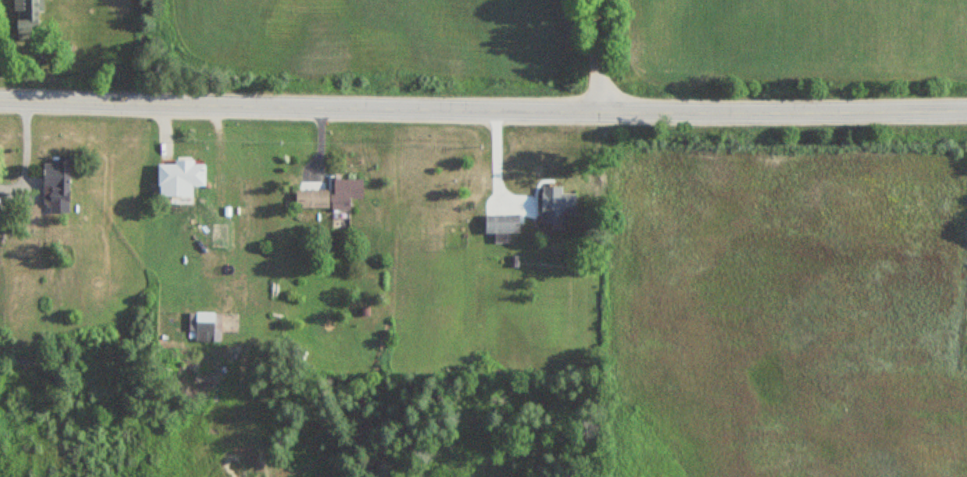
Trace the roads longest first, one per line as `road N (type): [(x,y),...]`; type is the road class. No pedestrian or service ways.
road 1 (secondary): [(966,110),(0,98)]

